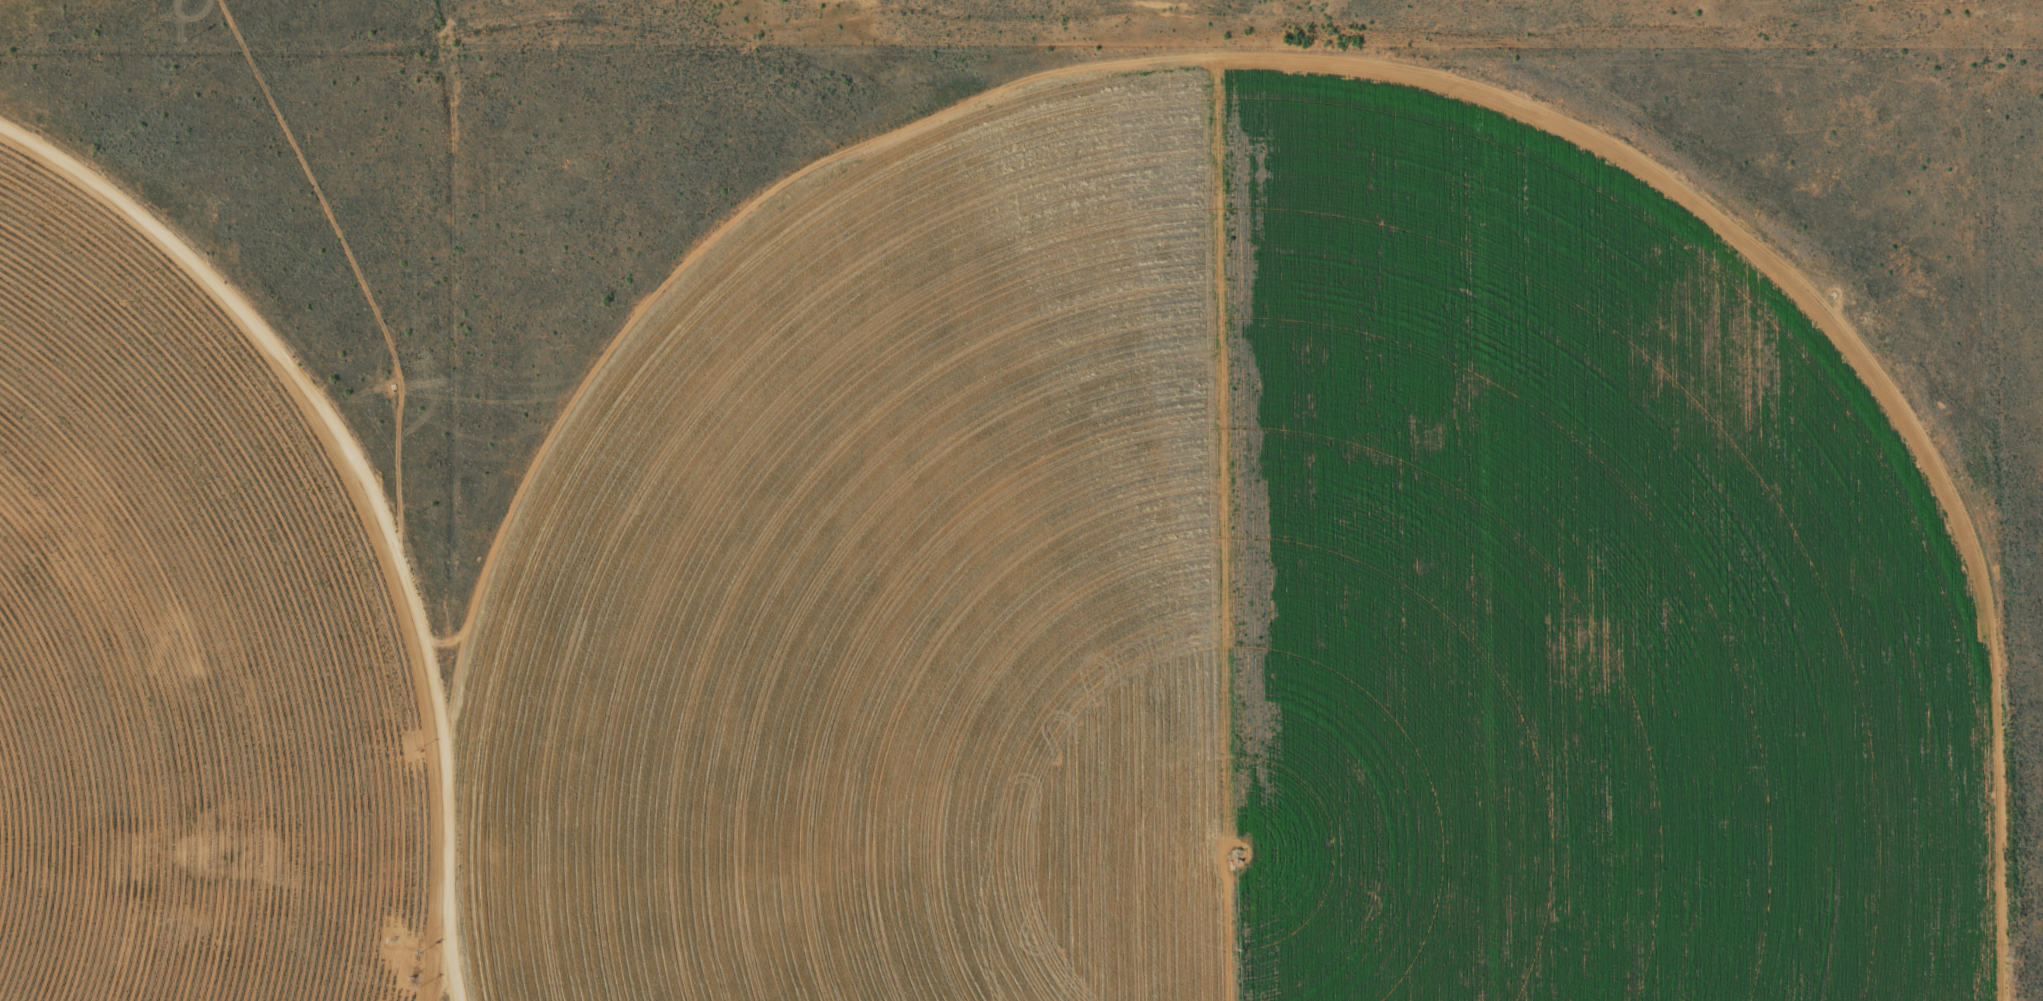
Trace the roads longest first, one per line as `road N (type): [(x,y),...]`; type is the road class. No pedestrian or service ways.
road 1 (track): [(2042,35),(0,31)]
road 2 (track): [(156,894),(778,895)]

